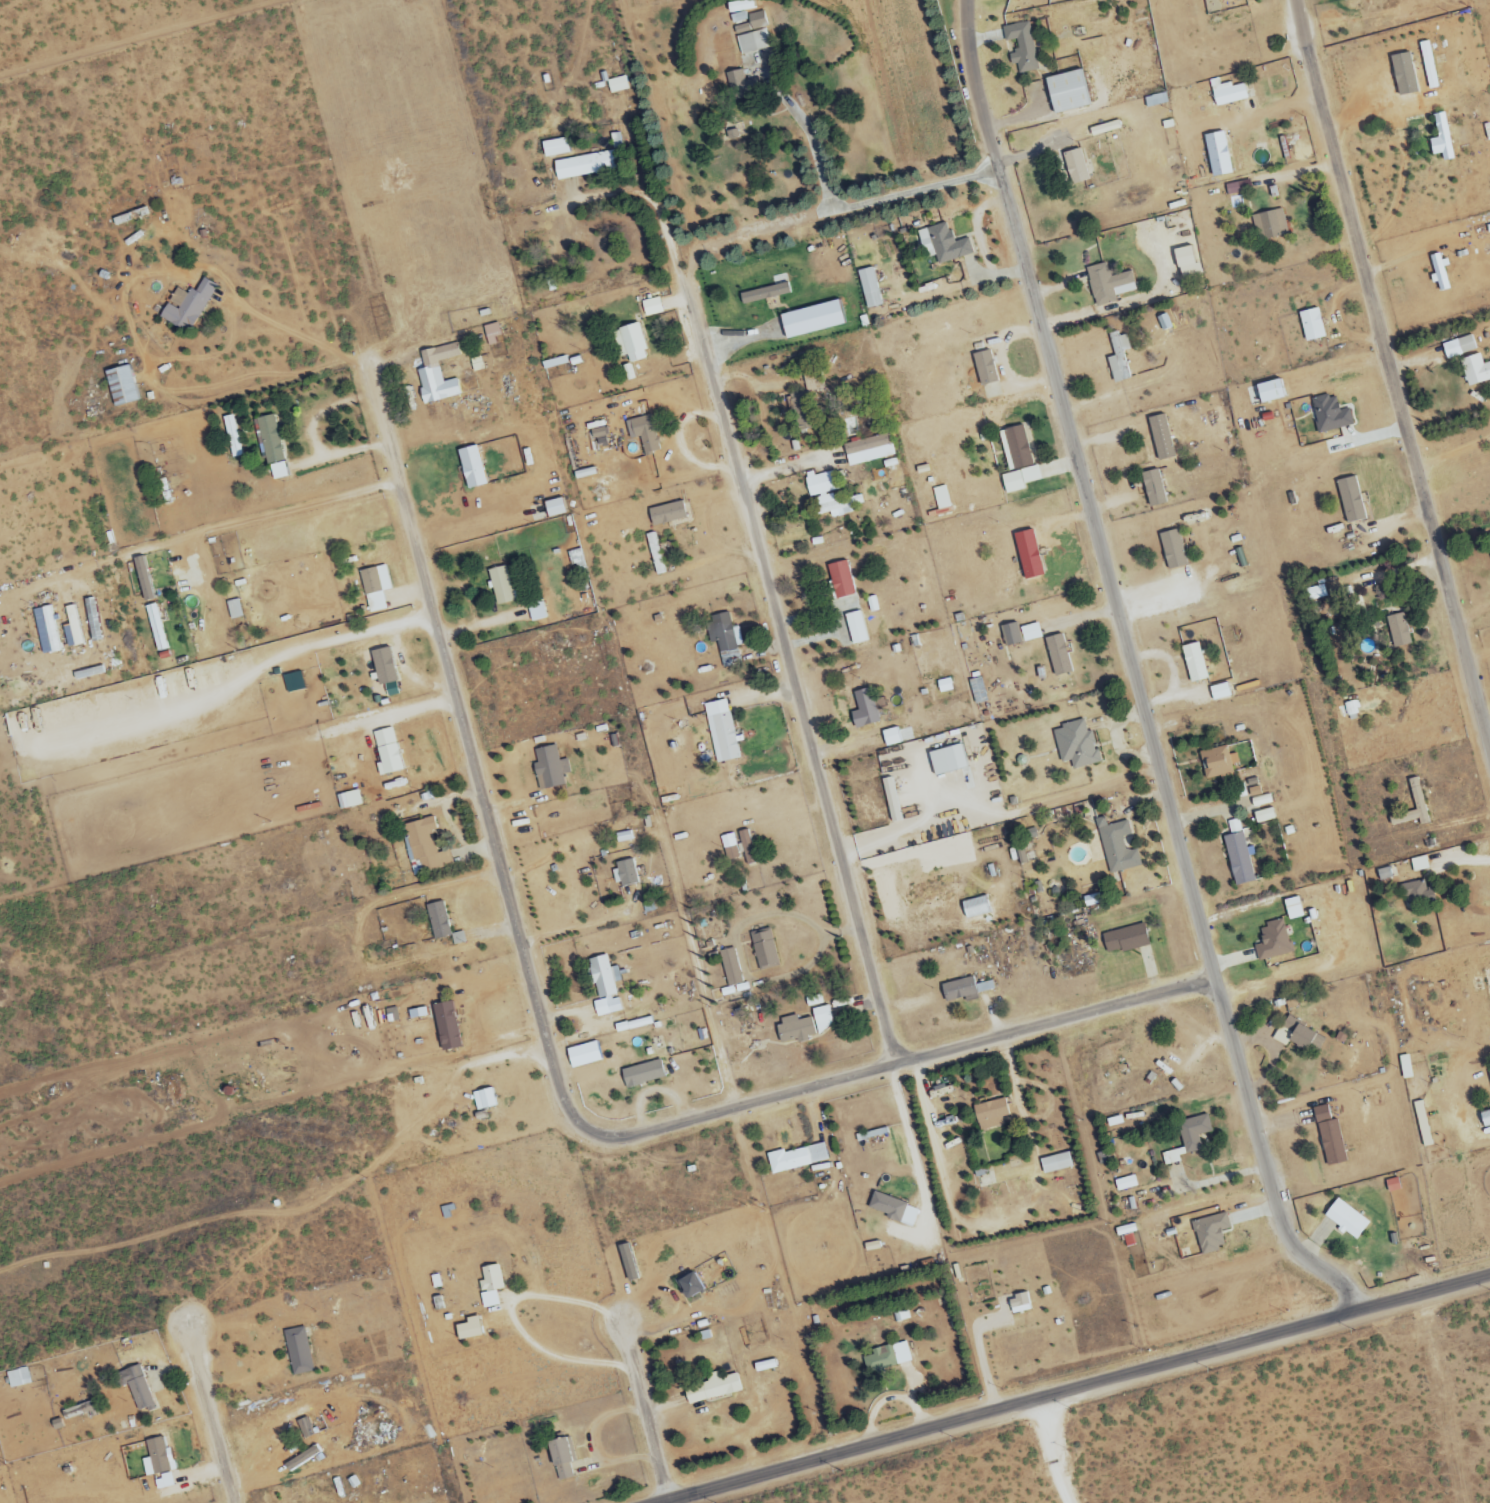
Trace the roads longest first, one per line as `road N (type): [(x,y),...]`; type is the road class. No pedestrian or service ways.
road 1 (residential): [(968,0),(973,69),(1280,1222),(1290,1242),(1346,1286),(1356,1313)]
road 2 (tertiary): [(1489,1276),(683,1502)]
road 3 (residential): [(686,278),(893,1070)]
road 4 (residential): [(568,1132),(367,367)]
road 5 (residential): [(1489,737),(1295,0)]
road 6 (residential): [(1213,971),(1196,991),(623,1142),(568,1132)]
road 7 (residential): [(669,1502),(618,1333)]

